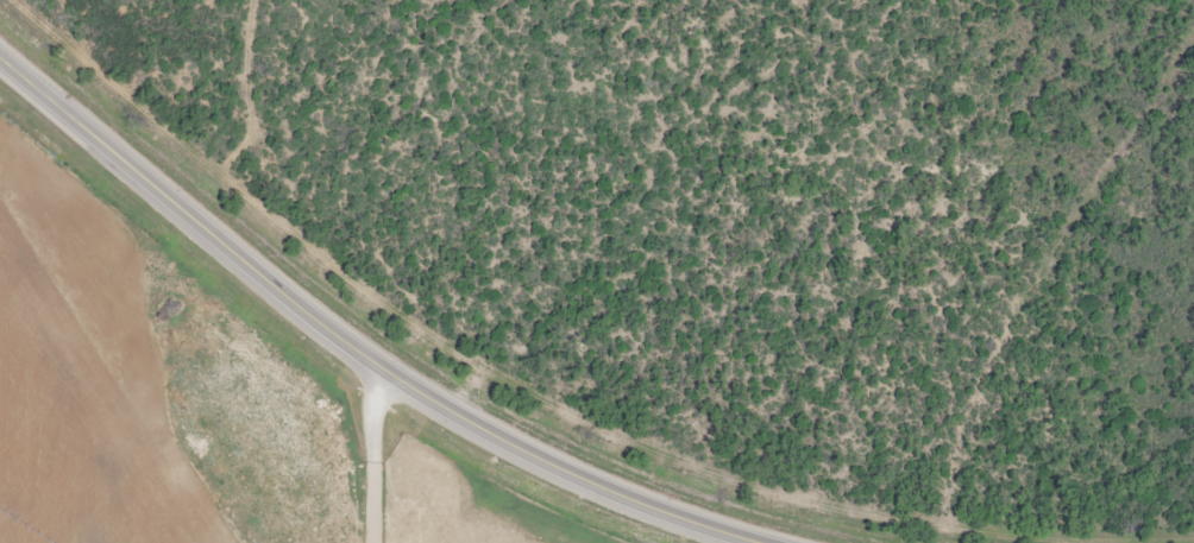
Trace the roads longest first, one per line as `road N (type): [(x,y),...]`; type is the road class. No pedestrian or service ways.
road 1 (trunk): [(0,58),(407,389),(561,476),(722,542)]
road 2 (track): [(932,542),(1066,270),(1193,81)]
road 3 (track): [(249,264),(249,177),(265,160),(282,0)]
road 4 (track): [(369,362),(371,542)]

